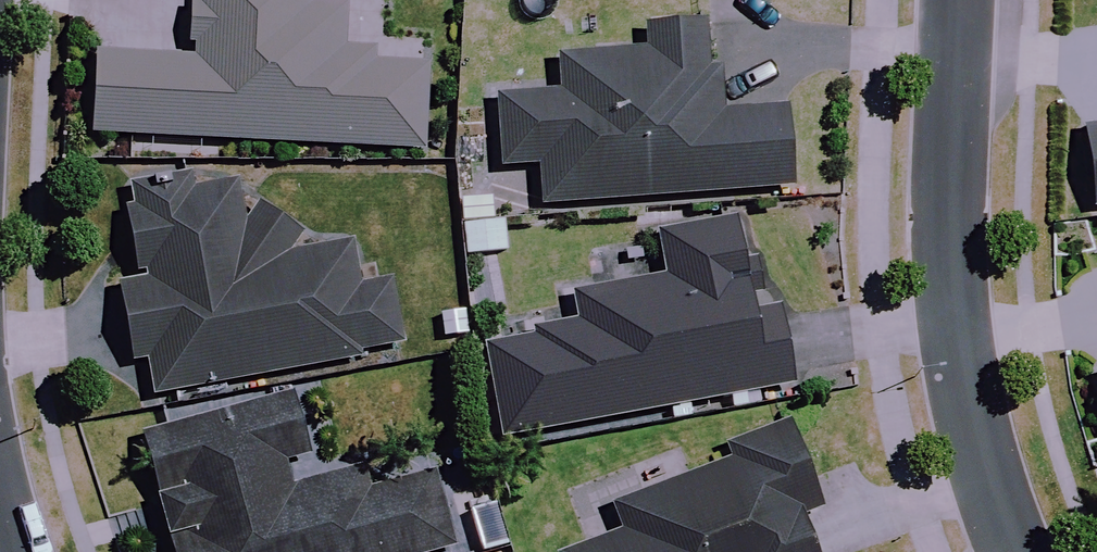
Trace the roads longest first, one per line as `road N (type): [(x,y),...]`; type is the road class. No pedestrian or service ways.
road 1 (tertiary): [(1017,551),(958,360),(964,0)]

